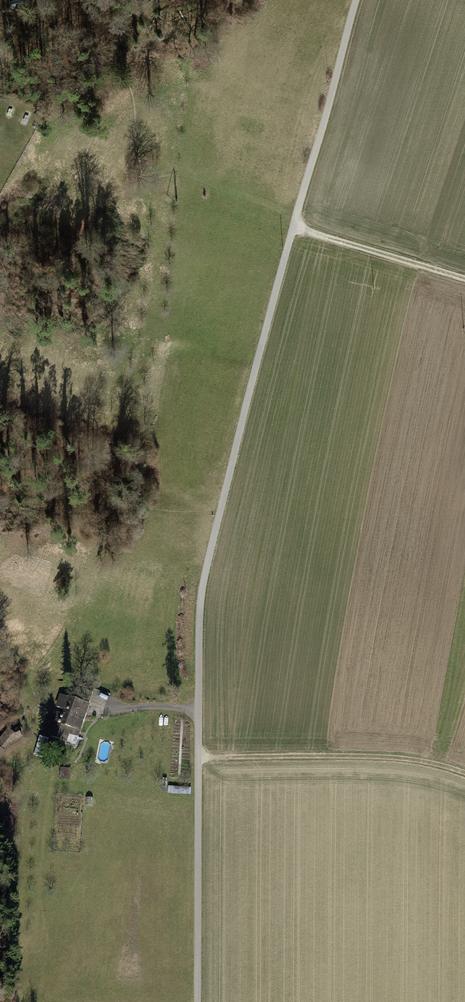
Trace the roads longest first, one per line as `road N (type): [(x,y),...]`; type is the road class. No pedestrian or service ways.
road 1 (track): [(198,1001),(204,572),(357,0)]
road 2 (track): [(464,773),(371,756),(198,756)]
road 3 (track): [(464,279),(292,225)]

